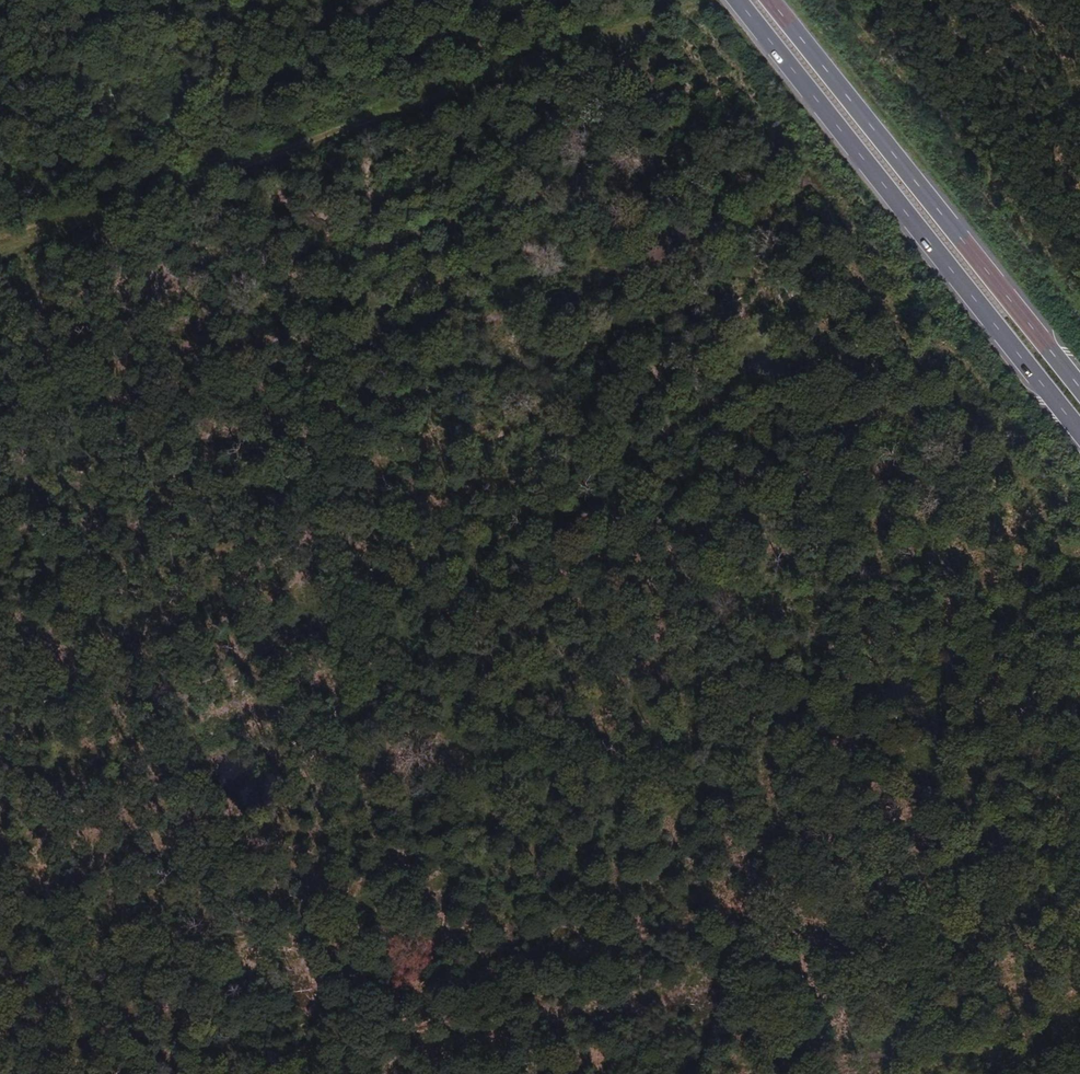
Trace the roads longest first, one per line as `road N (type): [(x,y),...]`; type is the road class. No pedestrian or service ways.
road 1 (track): [(0,251),(702,0)]
road 2 (primary): [(736,0),(1079,432)]
road 3 (primary): [(1079,392),(767,0)]
road 4 (track): [(925,1073),(960,1050),(1033,1059),(1079,1042)]

